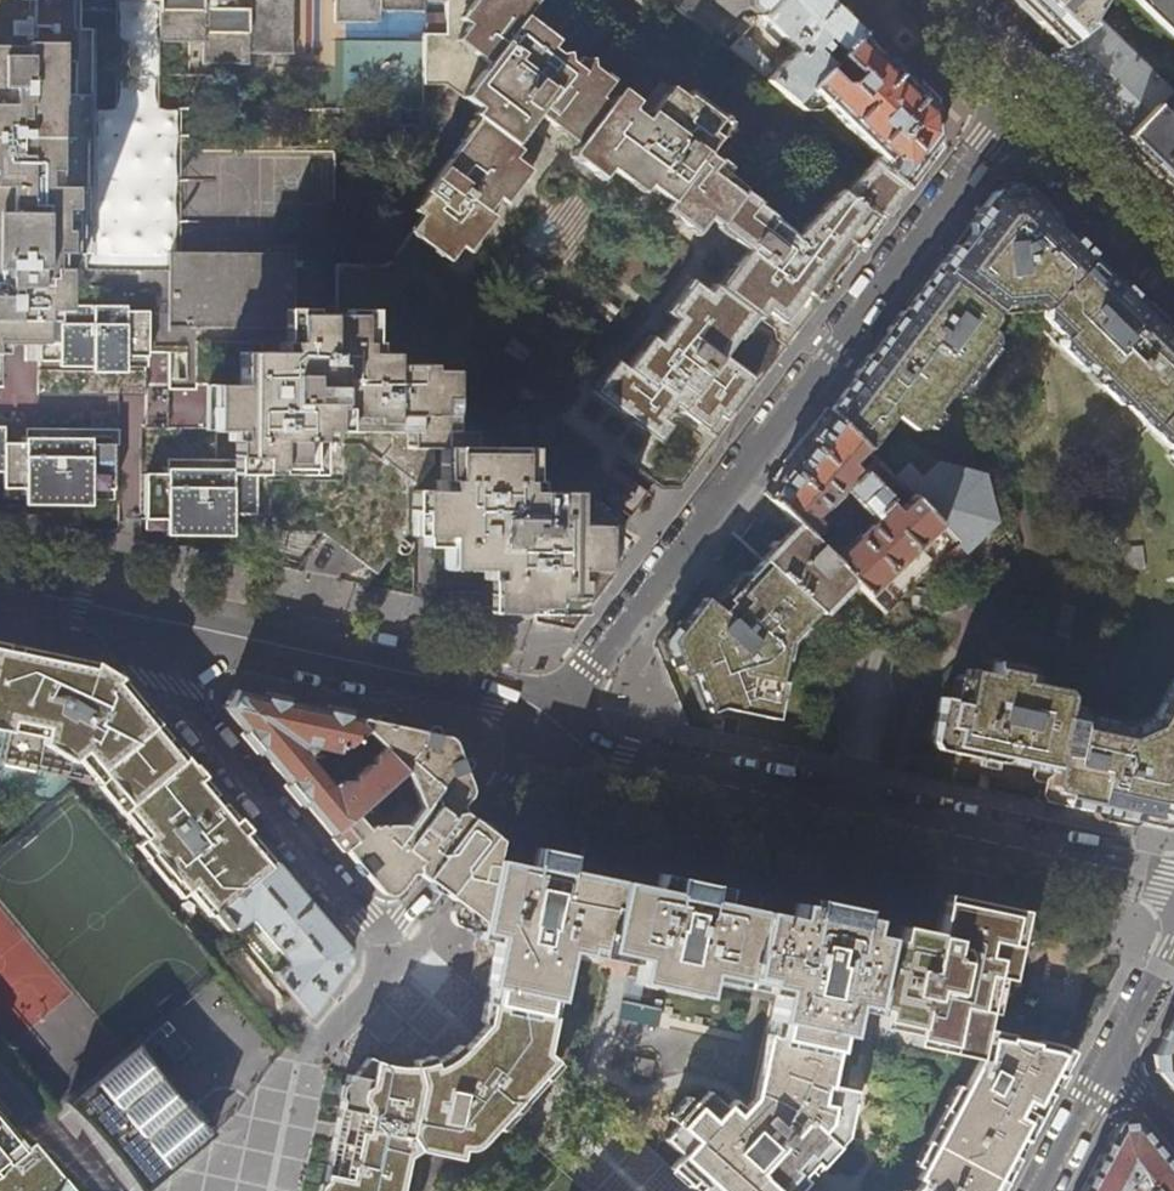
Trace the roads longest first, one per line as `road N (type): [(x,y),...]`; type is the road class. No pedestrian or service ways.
road 1 (residential): [(550,726),(1008,106)]
road 2 (residential): [(1173,880),(620,763),(550,726)]
road 3 (residential): [(550,726),(501,689),(162,622)]
road 4 (residential): [(385,933),(173,685),(162,622)]
road 5 (residential): [(1008,106),(1173,261)]
road 6 (residential): [(550,726),(432,886)]
road 7 (residential): [(162,622),(0,585)]
road 8 (residential): [(906,0),(1008,106)]
road 9 (residential): [(1114,1061),(1044,1190)]
road 10 (residential): [(1173,949),(1114,1061)]

